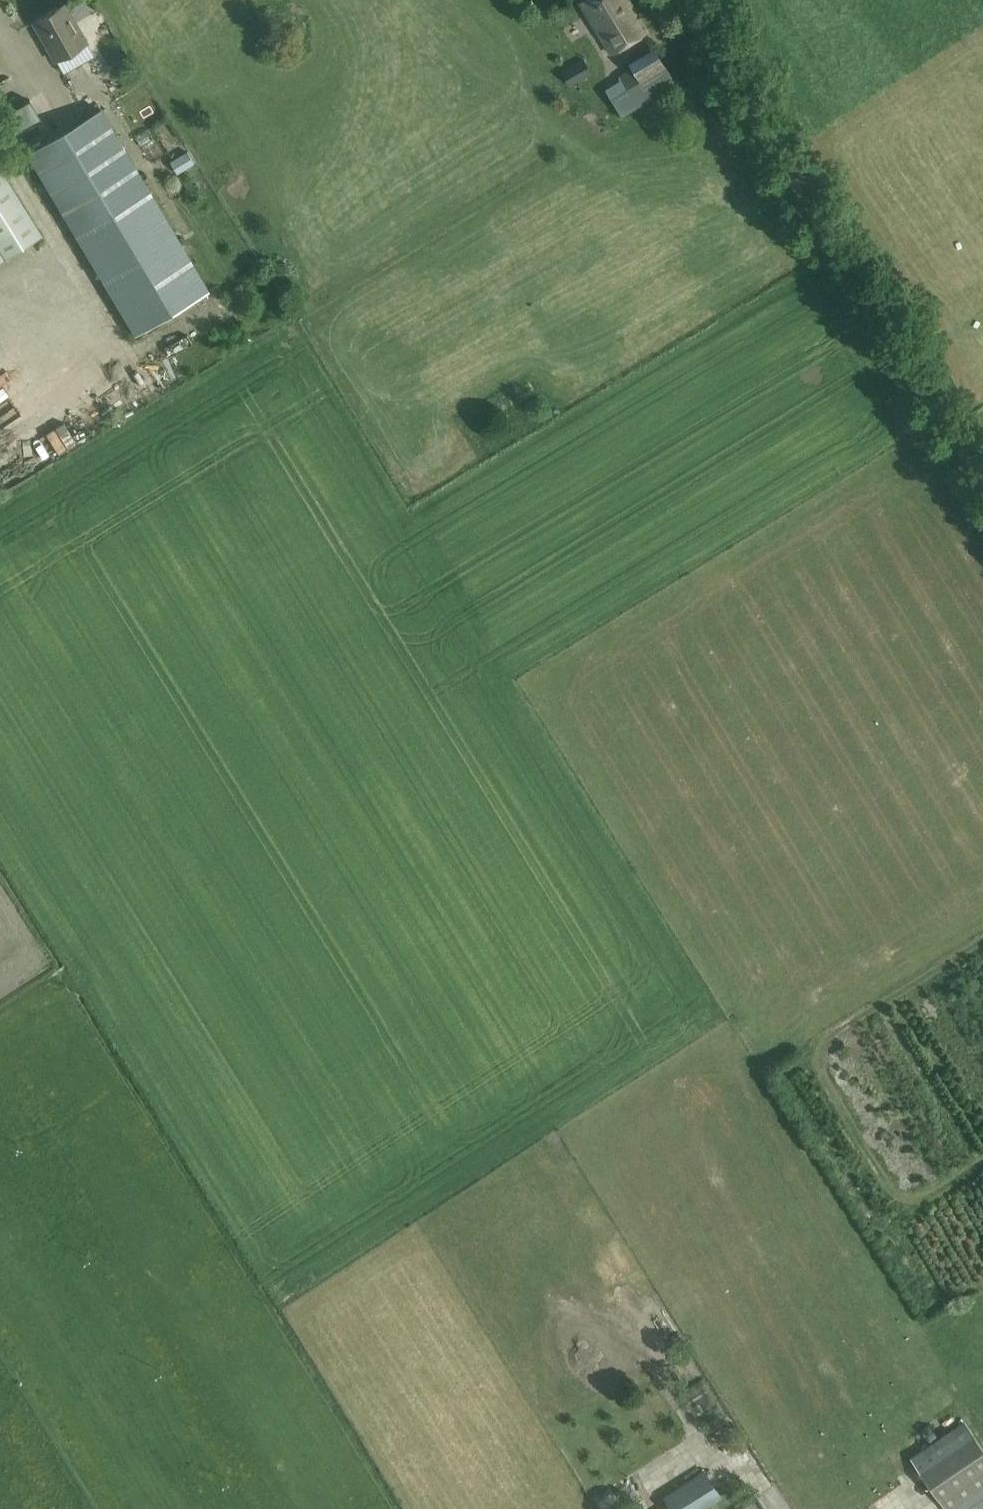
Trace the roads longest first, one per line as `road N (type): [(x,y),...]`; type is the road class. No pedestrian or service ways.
road 1 (tertiary): [(982,473),(688,0)]

